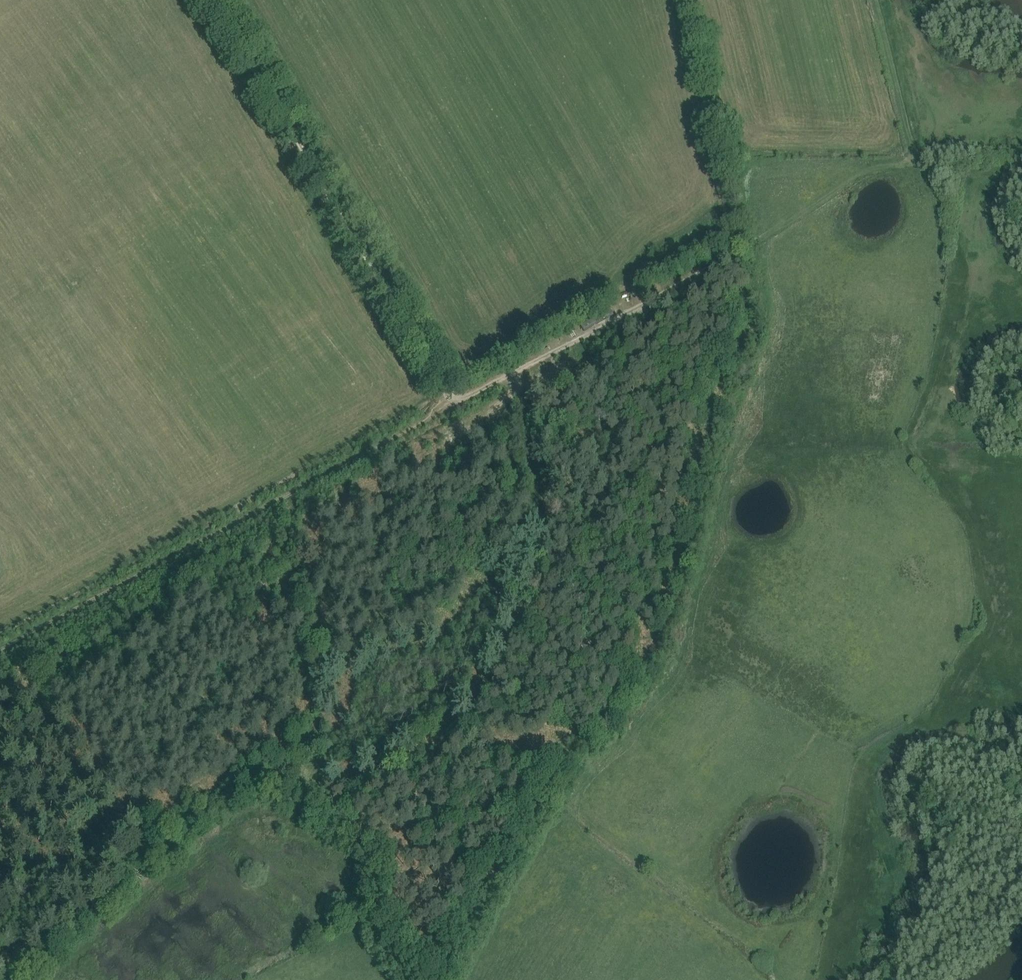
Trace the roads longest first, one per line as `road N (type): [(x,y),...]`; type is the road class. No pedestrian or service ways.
road 1 (track): [(450,403),(0,652)]
road 2 (track): [(208,0),(450,403)]
road 3 (track): [(742,258),(527,365)]

